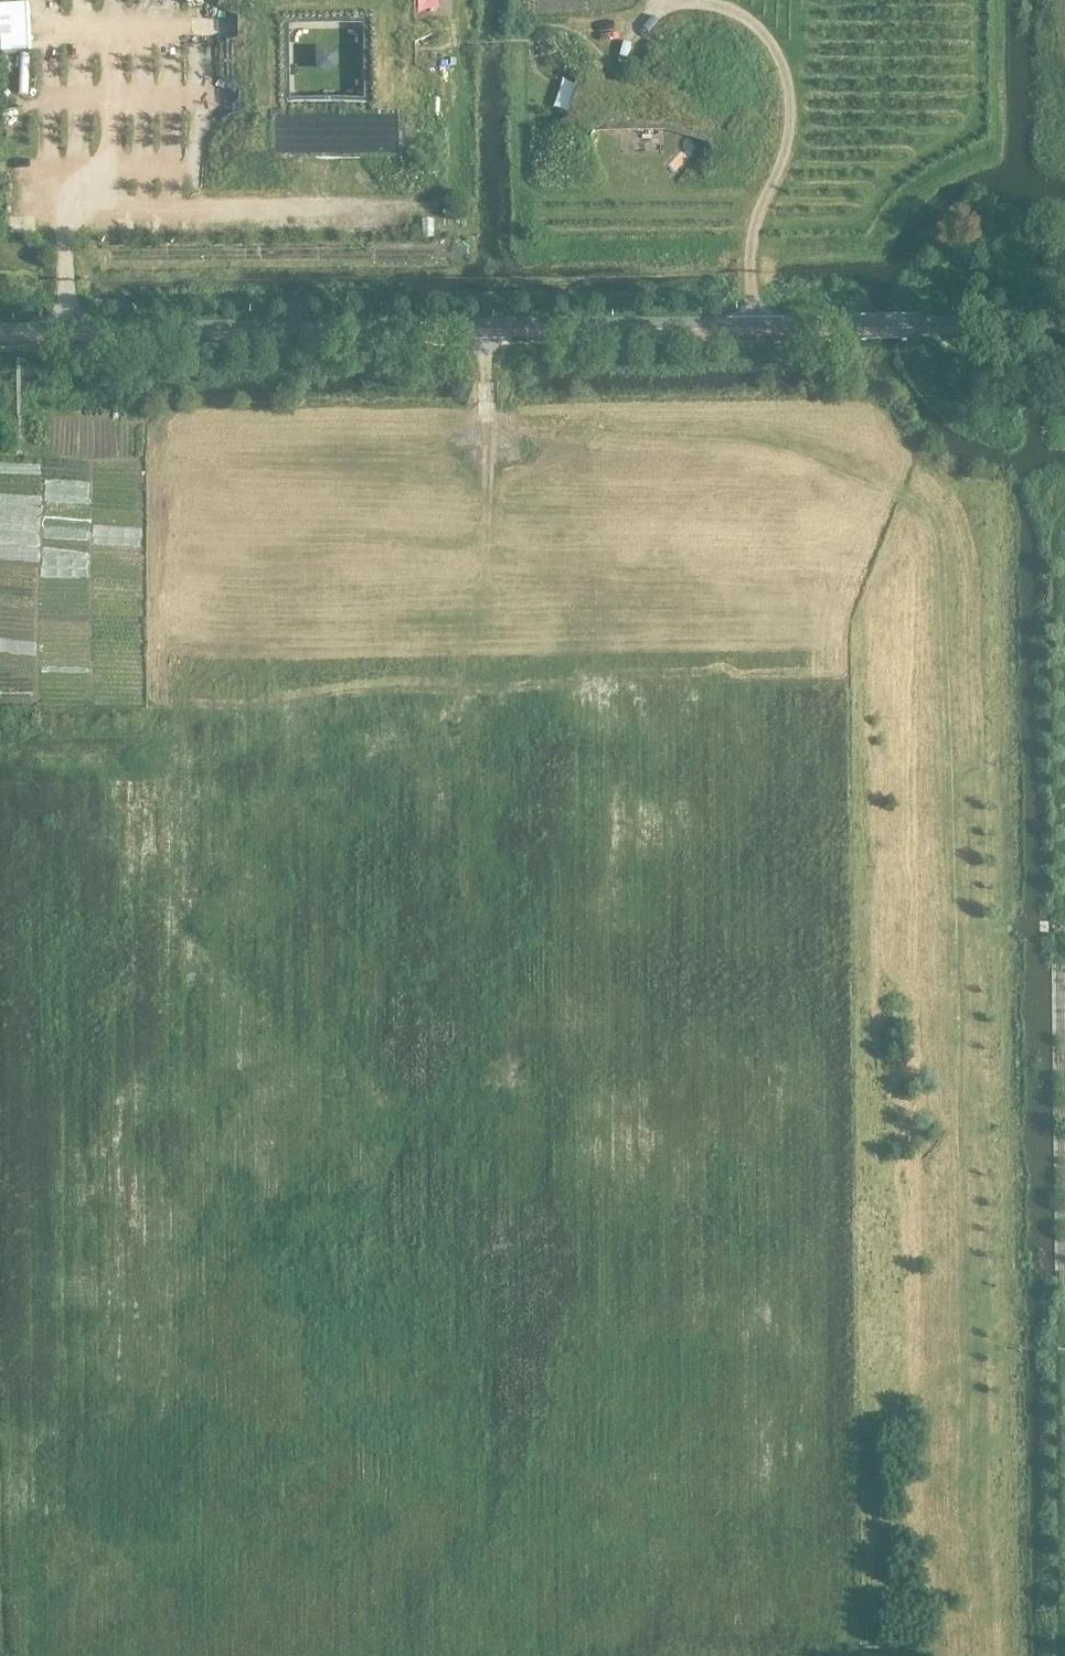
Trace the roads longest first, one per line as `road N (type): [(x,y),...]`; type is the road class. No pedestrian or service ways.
road 1 (unclassified): [(1064,324),(0,334)]

